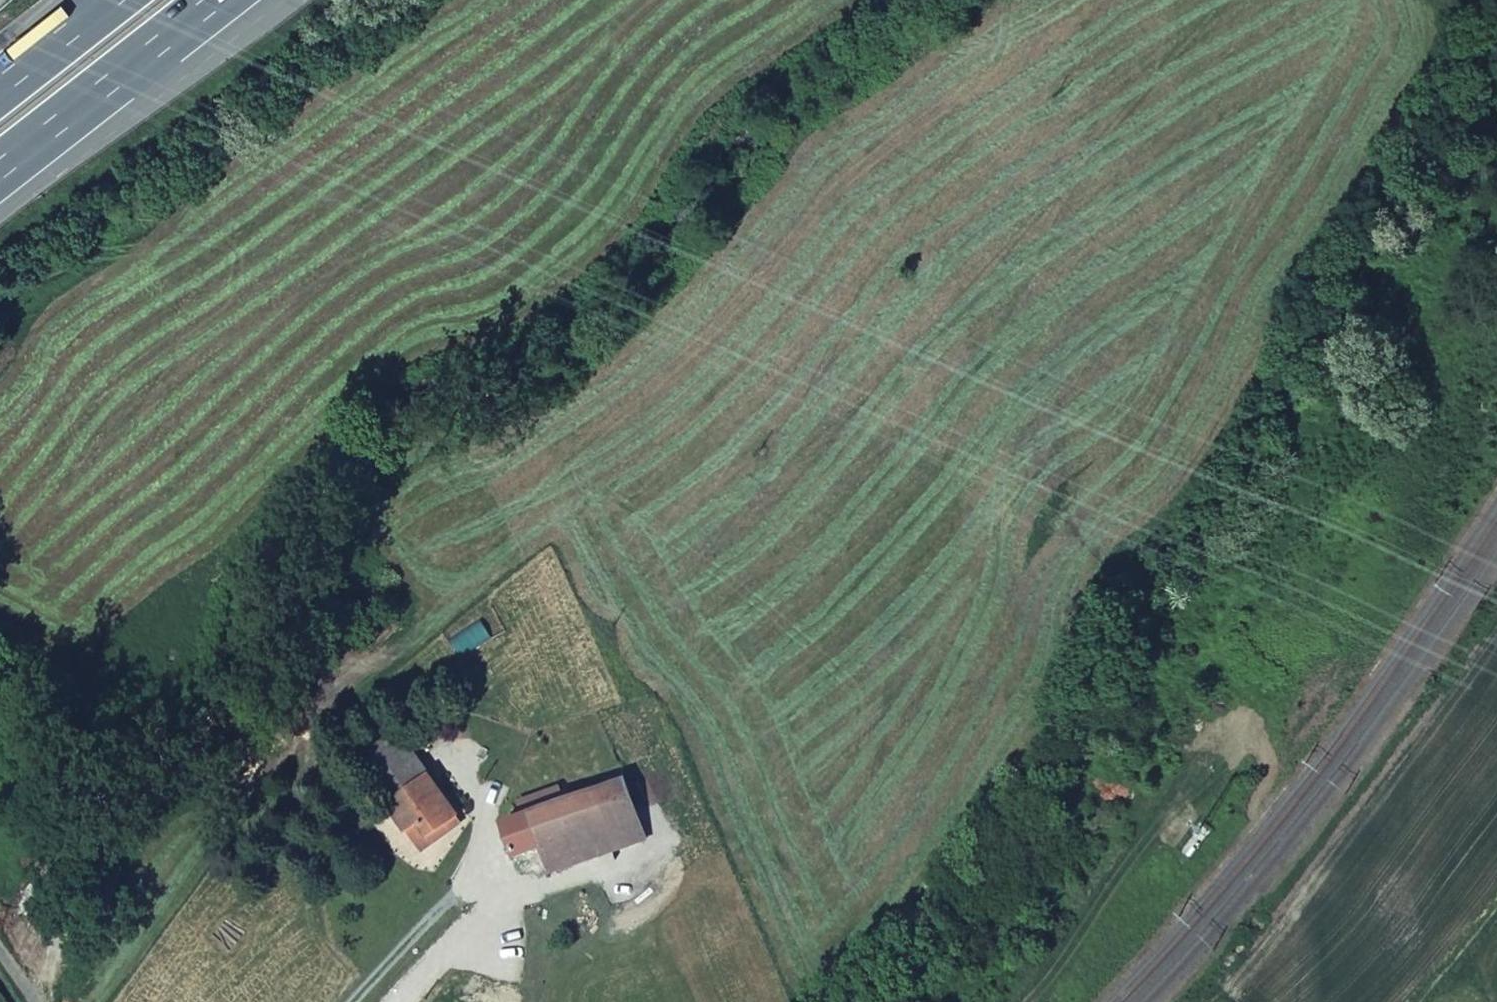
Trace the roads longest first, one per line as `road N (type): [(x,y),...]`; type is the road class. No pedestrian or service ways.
road 1 (trunk): [(0,169),(212,0)]
road 2 (trunk): [(112,0),(0,87)]

